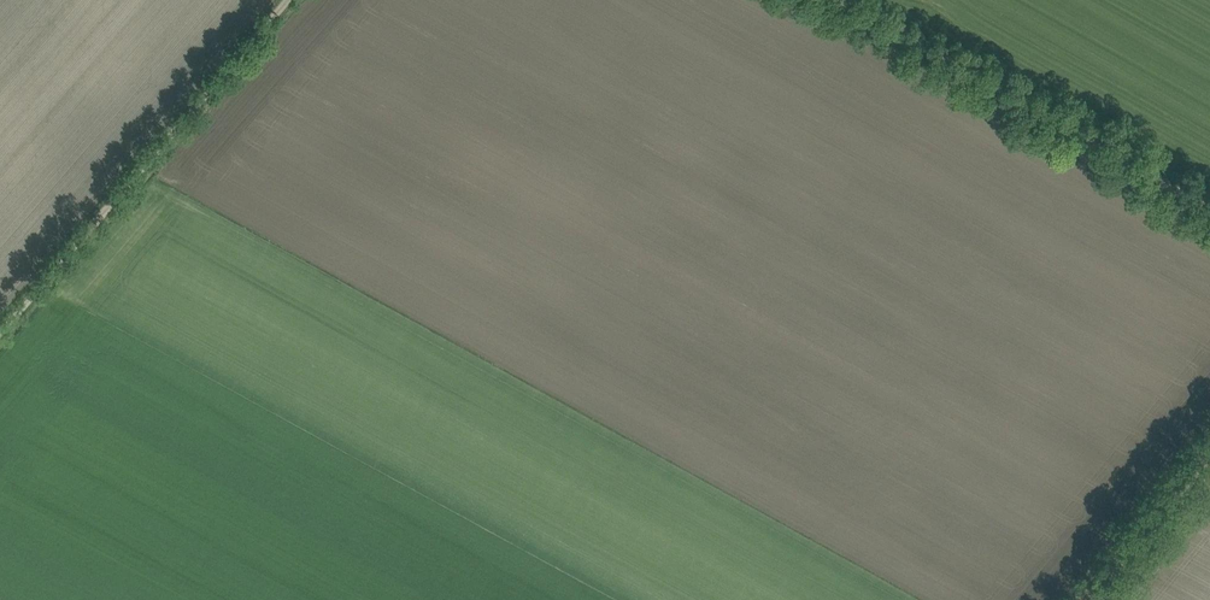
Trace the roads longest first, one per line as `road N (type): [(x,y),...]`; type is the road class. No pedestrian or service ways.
road 1 (track): [(0,333),(288,0)]
road 2 (track): [(1088,599),(1209,456)]

